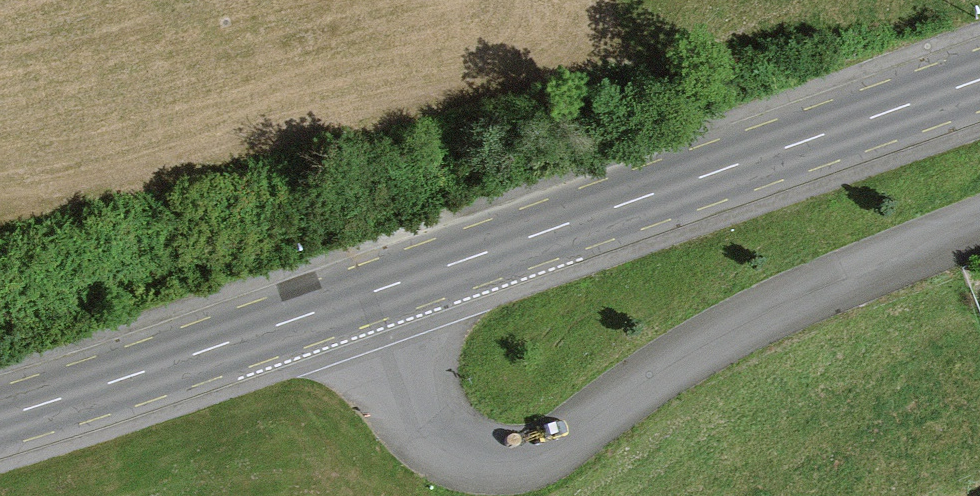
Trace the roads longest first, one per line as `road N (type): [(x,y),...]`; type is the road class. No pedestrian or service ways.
road 1 (residential): [(369,294),(410,401),(435,432),(471,453),(506,457),(573,433),(779,300),(979,221)]
road 2 (secondary): [(369,294),(979,80)]
road 3 (secondary): [(0,417),(369,294)]

